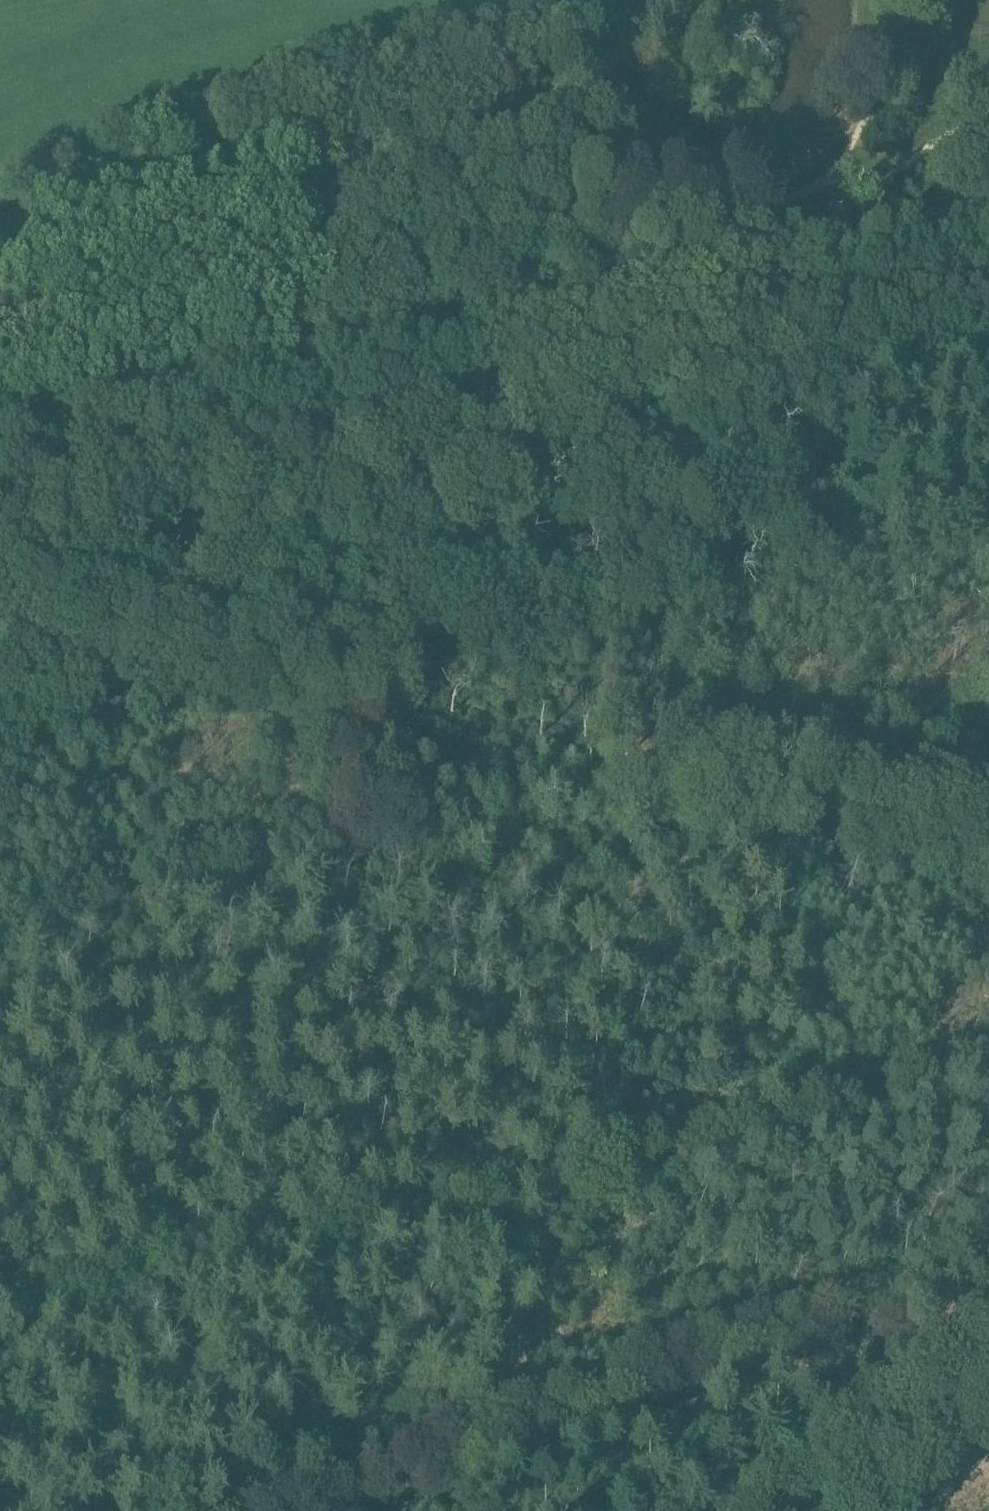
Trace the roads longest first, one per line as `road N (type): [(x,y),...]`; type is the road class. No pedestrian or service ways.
road 1 (unclassified): [(0,513),(988,280)]
road 2 (track): [(0,1299),(988,1070)]
road 3 (track): [(316,1510),(552,1413),(846,1339),(988,1327)]
road 4 (track): [(988,1382),(813,1510)]

